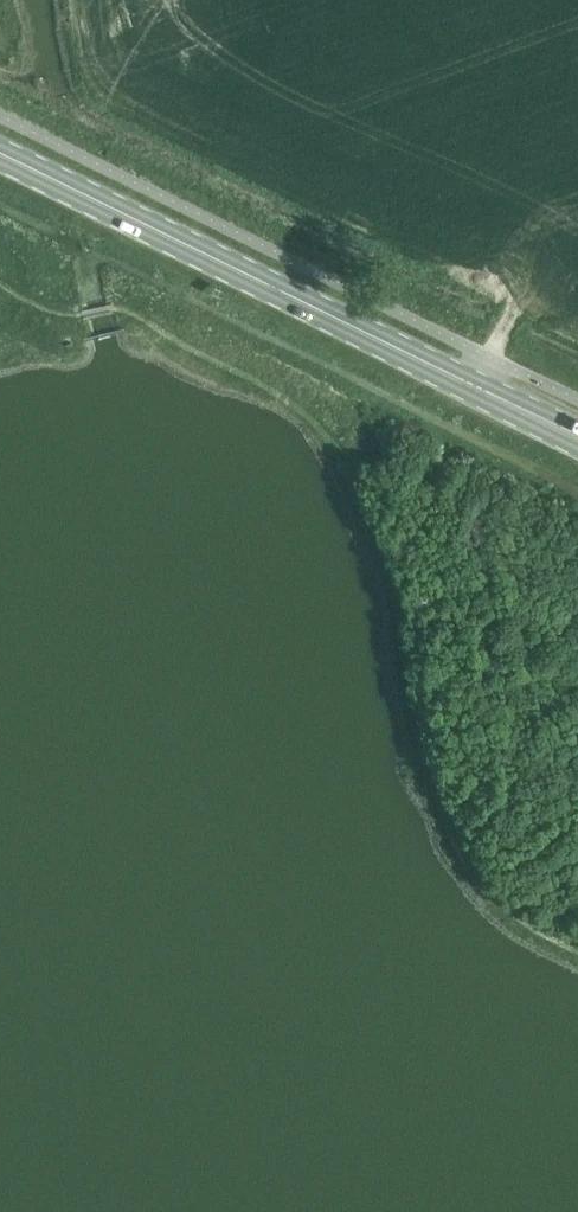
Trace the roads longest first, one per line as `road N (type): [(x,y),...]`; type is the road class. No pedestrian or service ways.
road 1 (primary): [(475,388),(0,149)]

